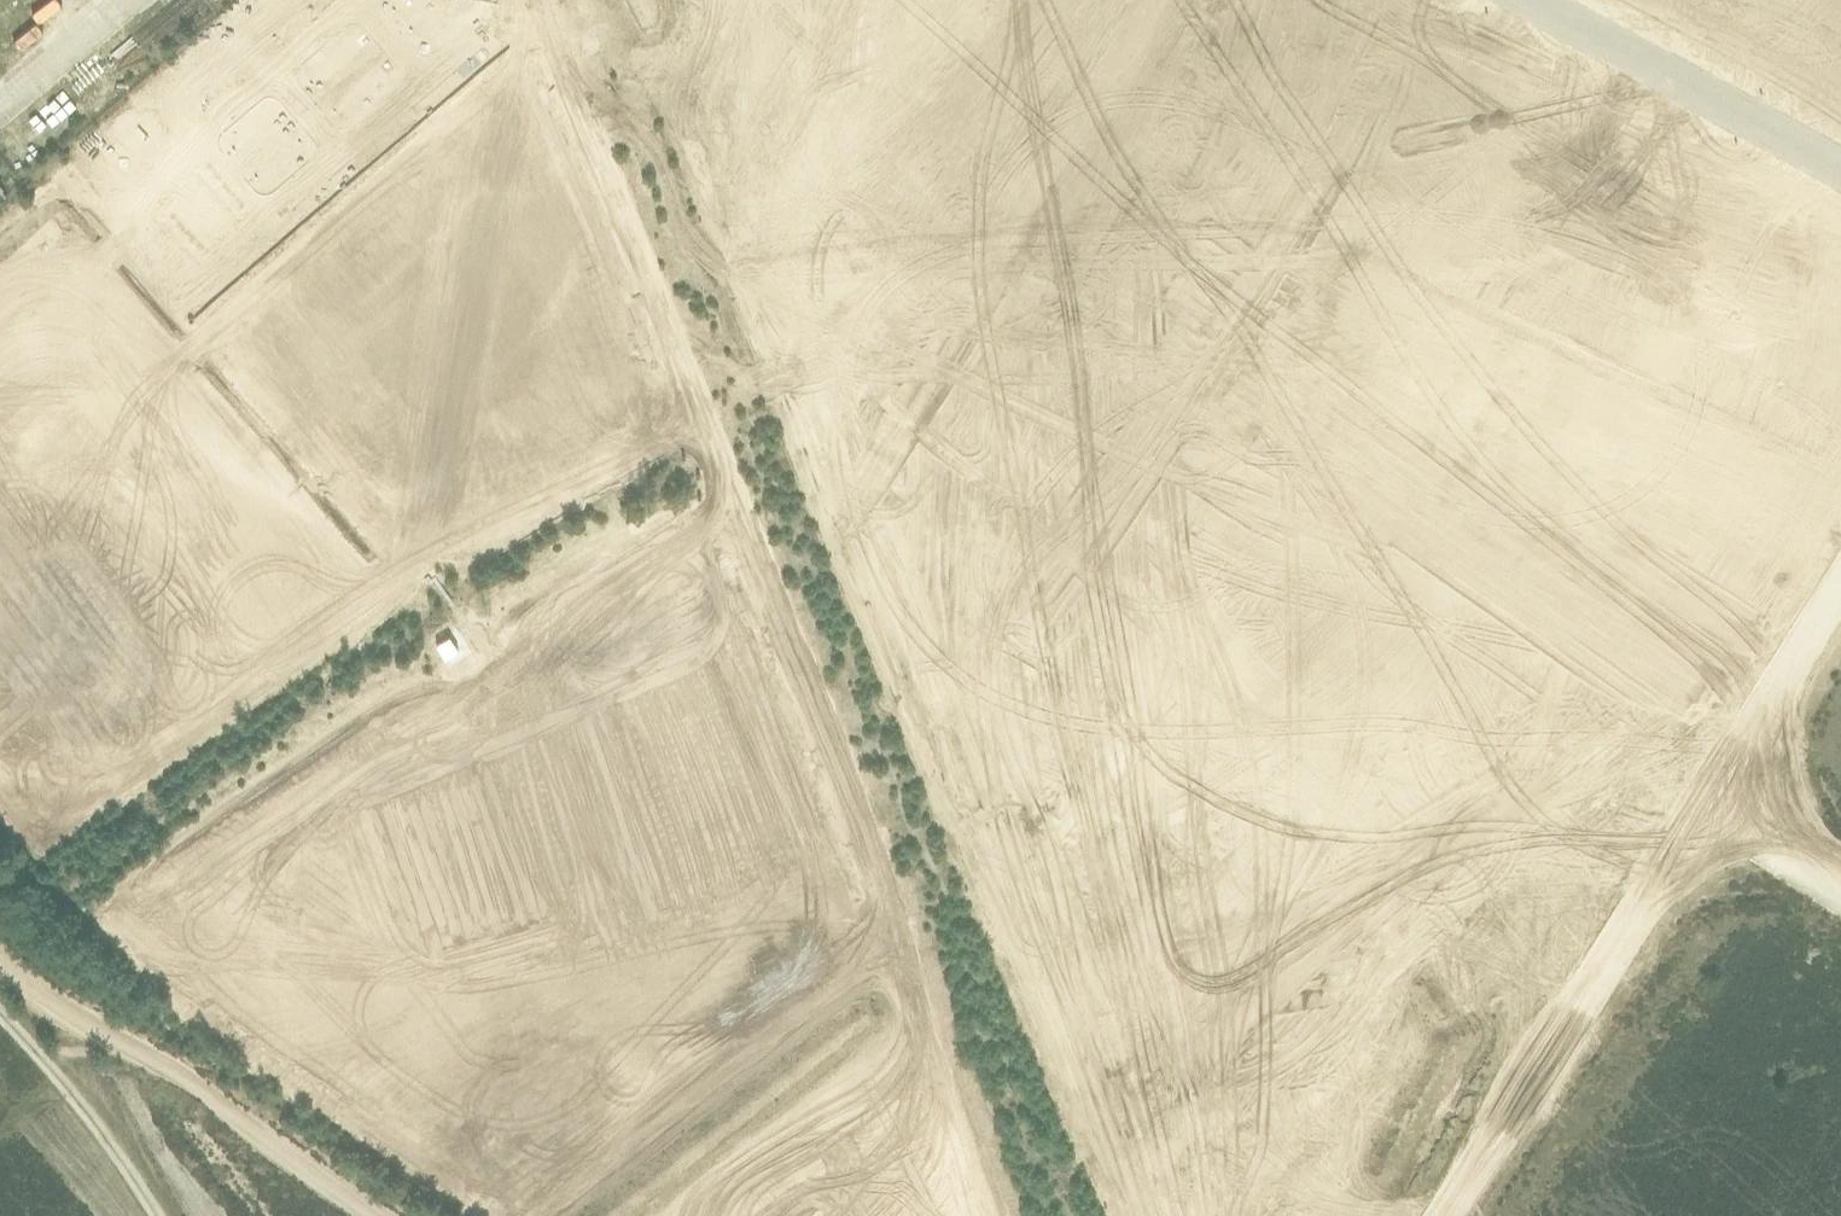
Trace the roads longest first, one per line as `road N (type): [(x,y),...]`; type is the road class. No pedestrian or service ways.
road 1 (track): [(1533,0),(1840,174)]

